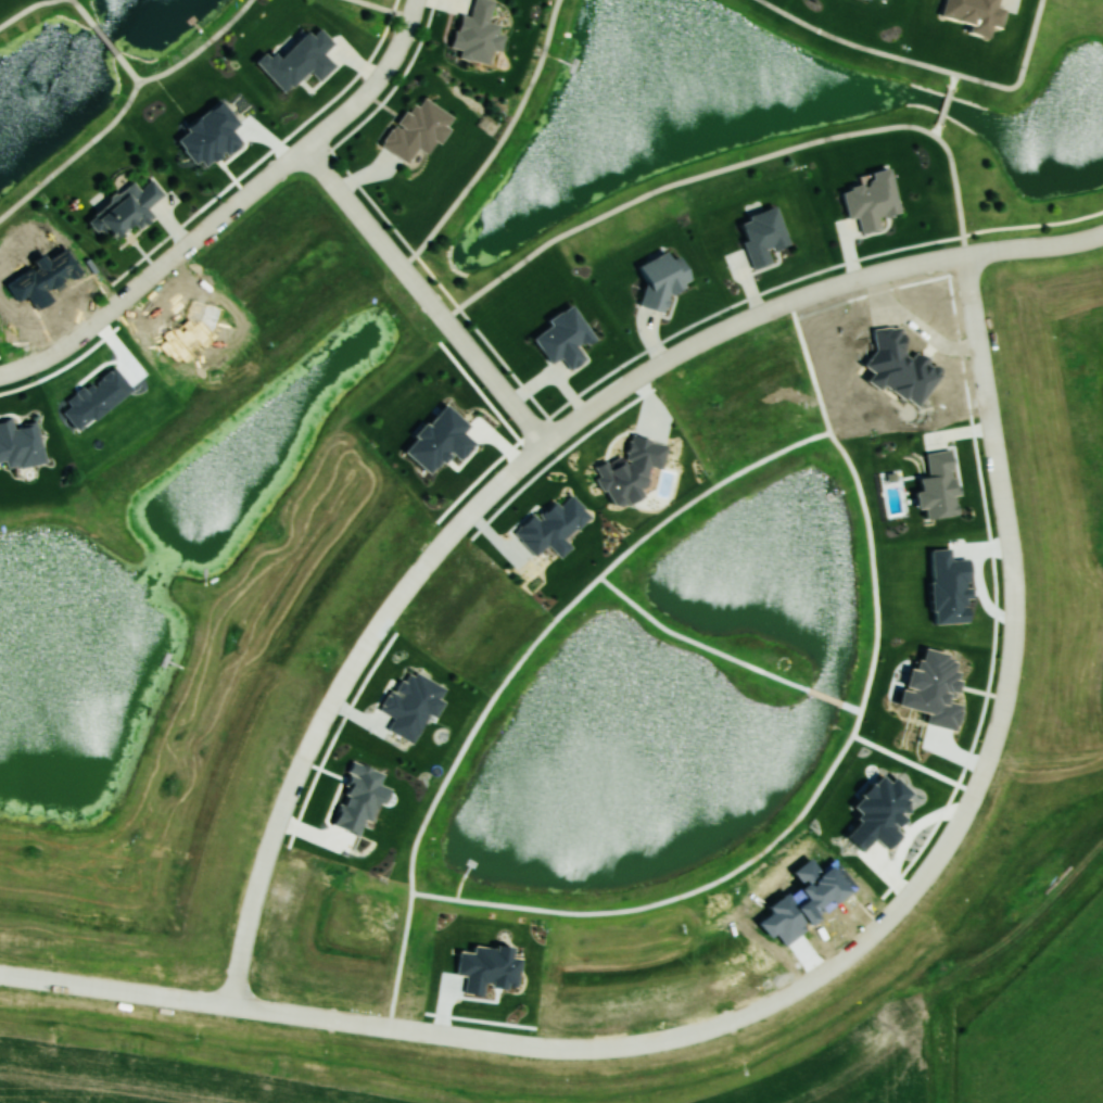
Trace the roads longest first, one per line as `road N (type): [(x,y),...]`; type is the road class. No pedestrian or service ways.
road 1 (residential): [(1102,235),(921,261),(779,304),(630,381),(509,474),(405,586),(314,719),(264,848),(230,1009)]
road 2 (residential): [(973,796),(924,882),(861,948),(773,1006),(673,1043),(511,1050),(0,979)]
road 3 (residential): [(417,0),(389,65),(354,107),(71,343),(0,376)]
road 4 (residential): [(973,796),(1000,713),(1014,623),(964,253)]
road 5 (residential): [(305,148),(545,443)]

